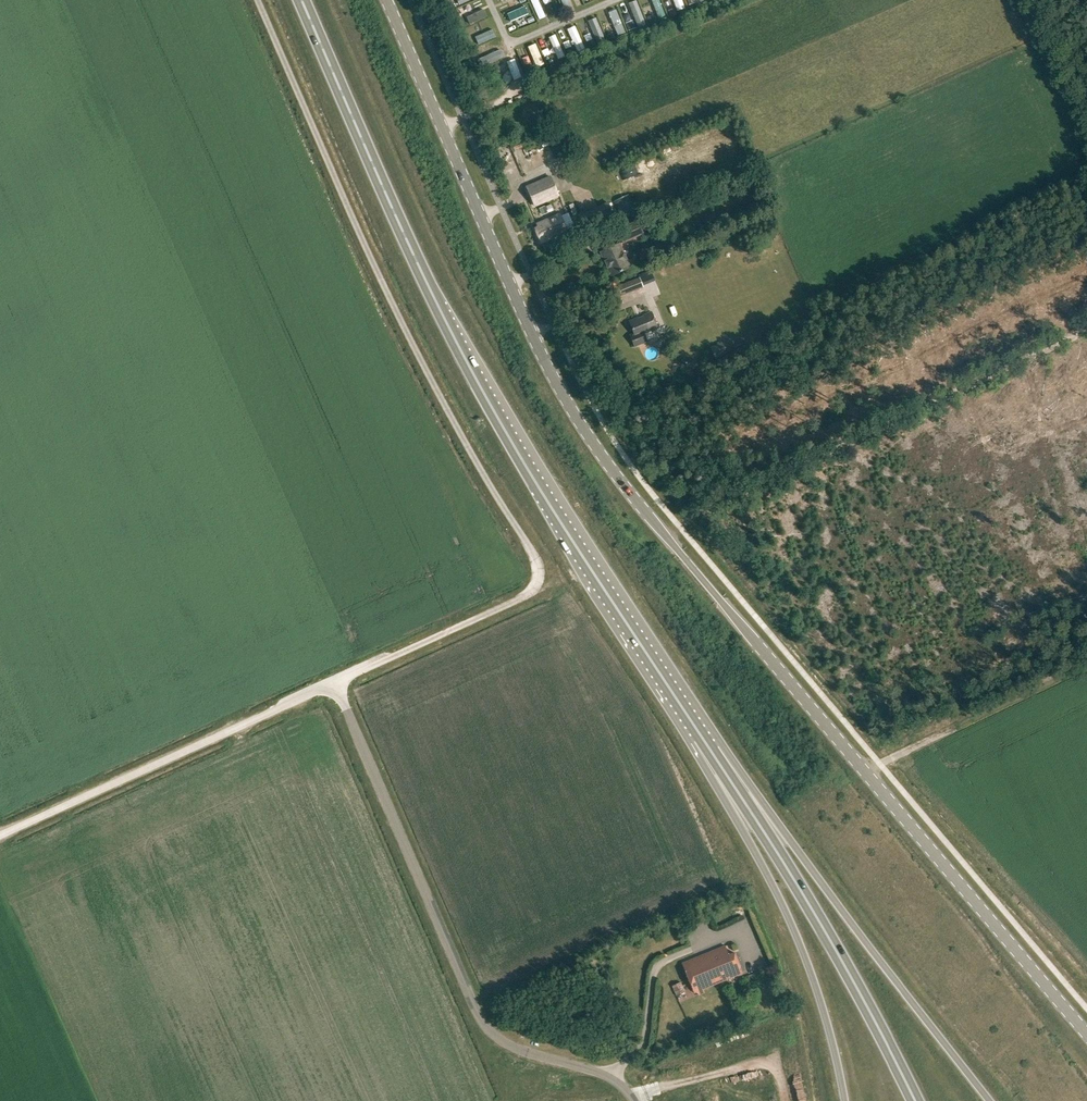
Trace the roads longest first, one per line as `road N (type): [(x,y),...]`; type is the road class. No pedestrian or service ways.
road 1 (tertiary): [(387,0),(548,367),(596,449),(1086,1034)]
road 2 (track): [(335,682),(526,596),(539,584),(540,564),(408,336),(257,0)]
road 3 (unclassified): [(632,1100),(608,1077),(519,1049),(489,1029),(335,682)]
road 4 (trunk): [(450,331),(565,531),(706,745)]
road 5 (trunk): [(991,1100),(706,745)]
road 6 (track): [(1086,331),(679,527)]
road 7 (trunk): [(706,745),(813,903),(916,1100)]
road 8 (trunk): [(706,745),(812,977),(844,1100)]
road 9 (unclassified): [(0,834),(335,682)]
road 10 (trunk): [(450,331),(302,0)]
road 11 (track): [(1032,0),(1086,130)]

